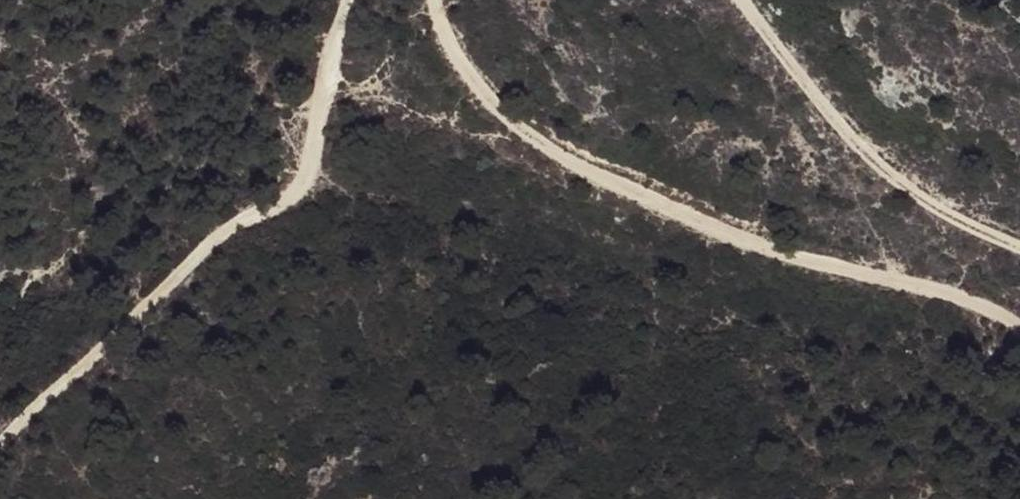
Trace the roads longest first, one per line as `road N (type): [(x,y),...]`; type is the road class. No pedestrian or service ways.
road 1 (track): [(440,0),(445,37),(520,126),(646,202),(758,251),(971,299),(1019,330)]
road 2 (track): [(360,0),(312,178),(155,300),(0,462)]
road 3 (track): [(1019,248),(858,146),(742,0)]

